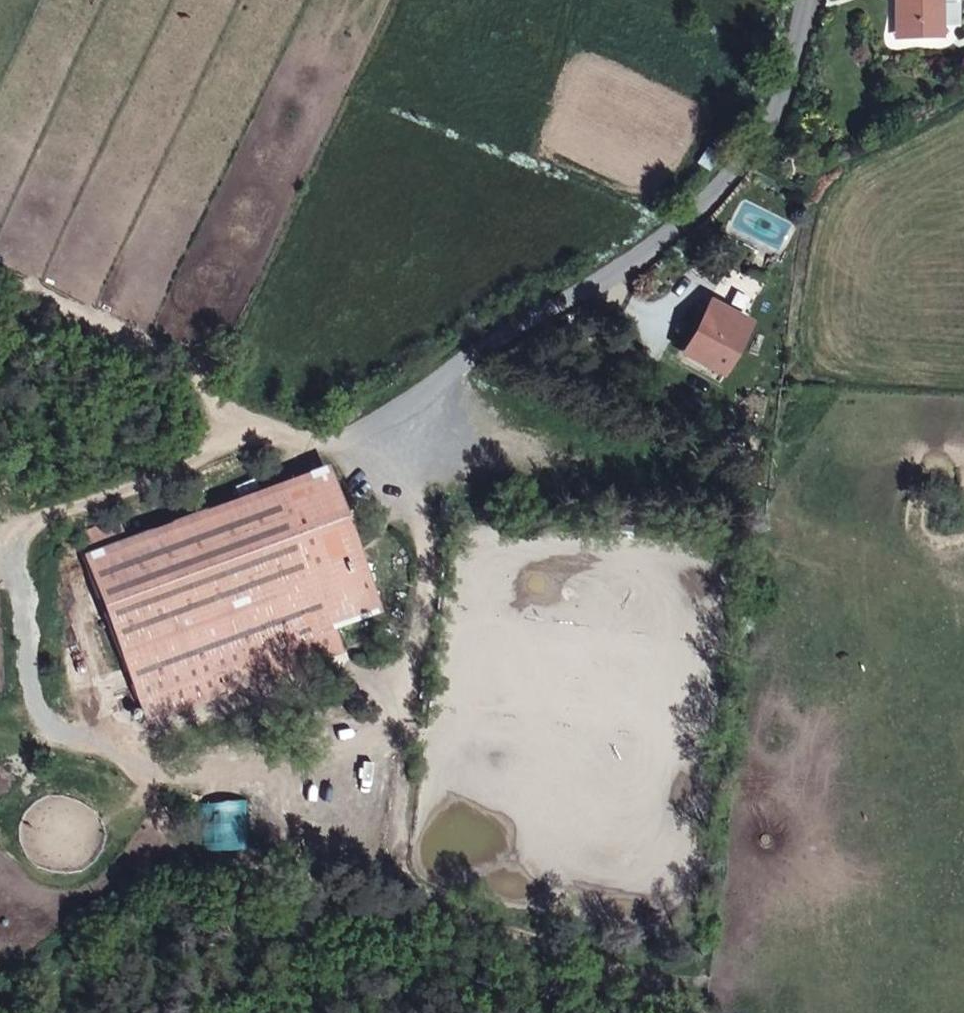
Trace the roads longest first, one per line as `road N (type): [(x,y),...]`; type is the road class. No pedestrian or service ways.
road 1 (unclassified): [(804,0),(767,130),(610,292),(436,386),(399,432)]

